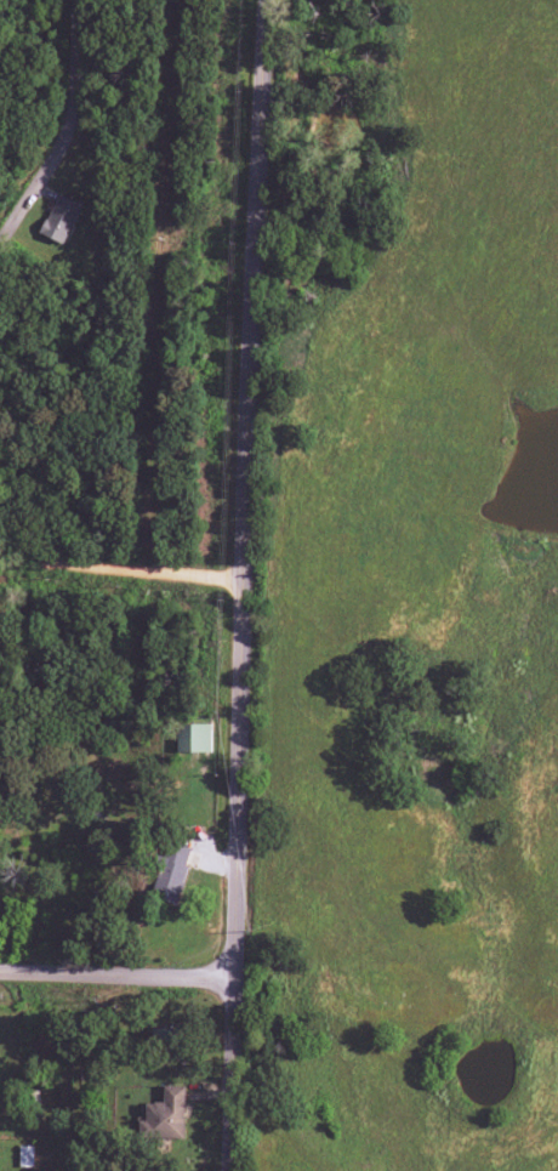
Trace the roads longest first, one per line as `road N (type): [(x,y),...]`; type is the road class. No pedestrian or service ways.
road 1 (tertiary): [(235,718),(269,0)]
road 2 (tertiary): [(225,1170),(235,718)]
road 3 (residential): [(0,255),(67,148),(82,0)]
road 4 (residential): [(0,563),(241,580)]
road 5 (tertiary): [(0,972),(229,977)]

